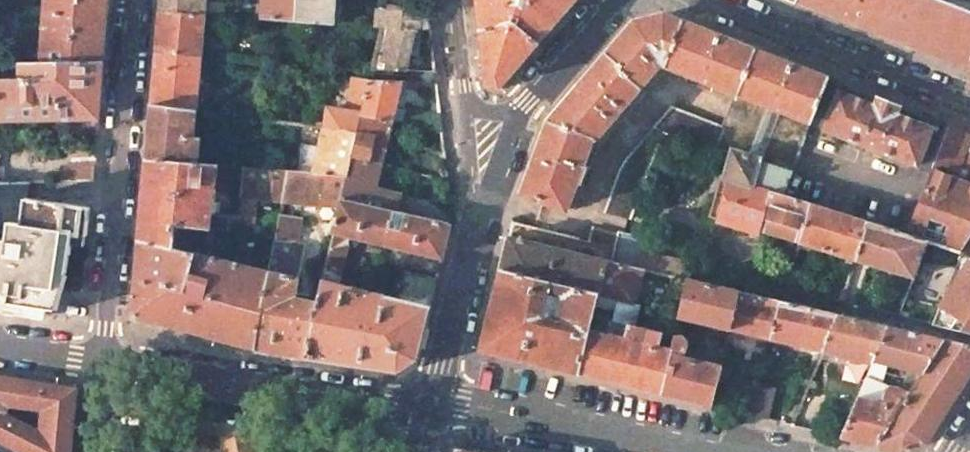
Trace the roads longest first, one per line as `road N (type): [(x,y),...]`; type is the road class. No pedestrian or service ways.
road 1 (residential): [(104,361),(135,0)]
road 2 (residential): [(432,407),(412,413),(104,361)]
road 3 (residential): [(727,451),(449,403),(432,407)]
road 4 (residential): [(709,0),(969,103)]
road 5 (tertiary): [(432,407),(477,226)]
road 6 (tertiary): [(519,109),(613,0)]
road 7 (tertiary): [(477,226),(519,109)]
road 8 (tertiary): [(466,105),(477,226)]

